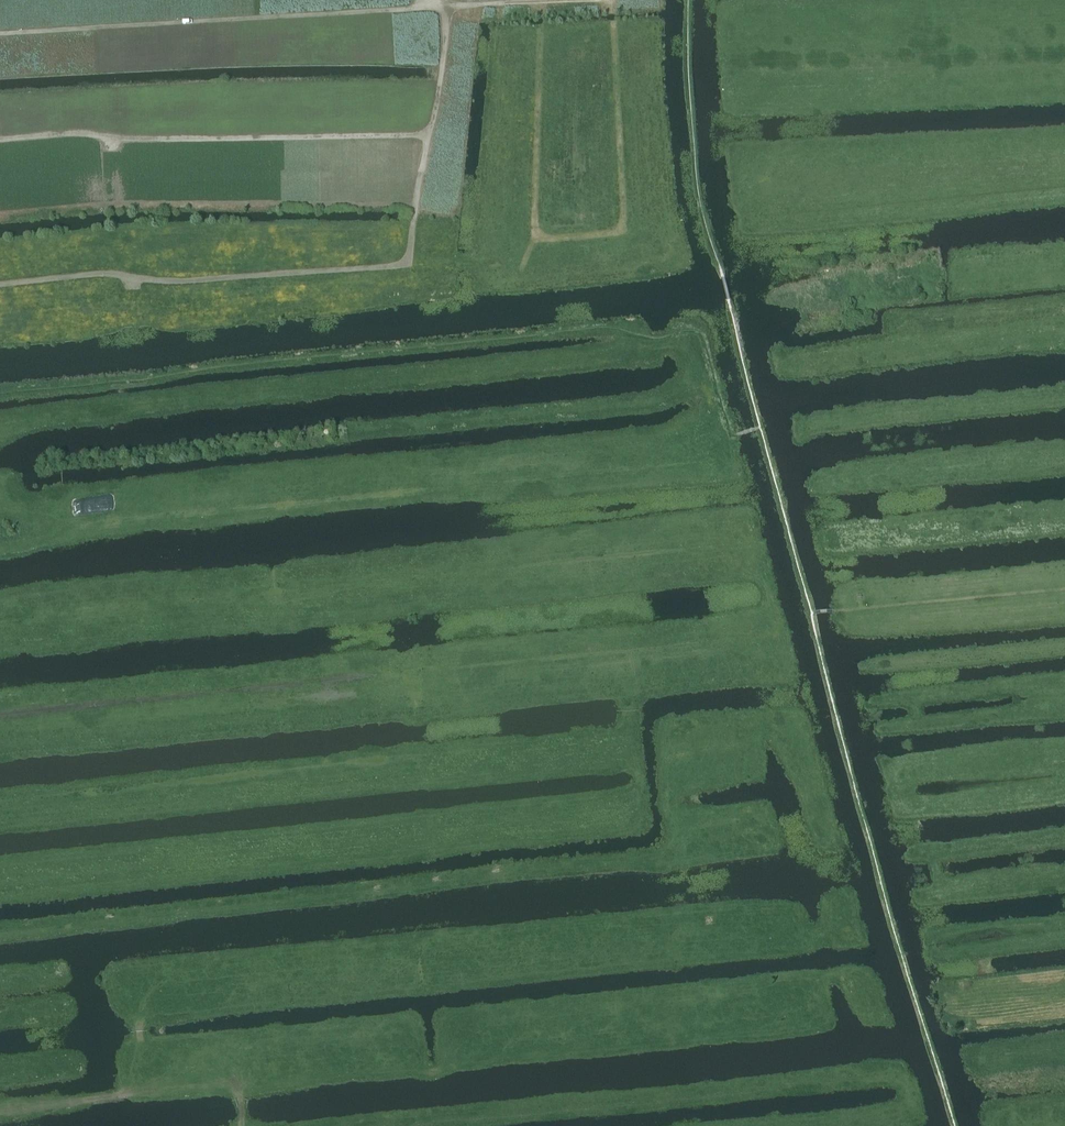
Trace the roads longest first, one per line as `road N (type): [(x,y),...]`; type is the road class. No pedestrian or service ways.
road 1 (track): [(0,286),(108,274),(169,282),(408,264),(446,5),(574,0)]
road 2 (track): [(446,5),(0,33)]
road 3 (track): [(0,139),(428,135)]

